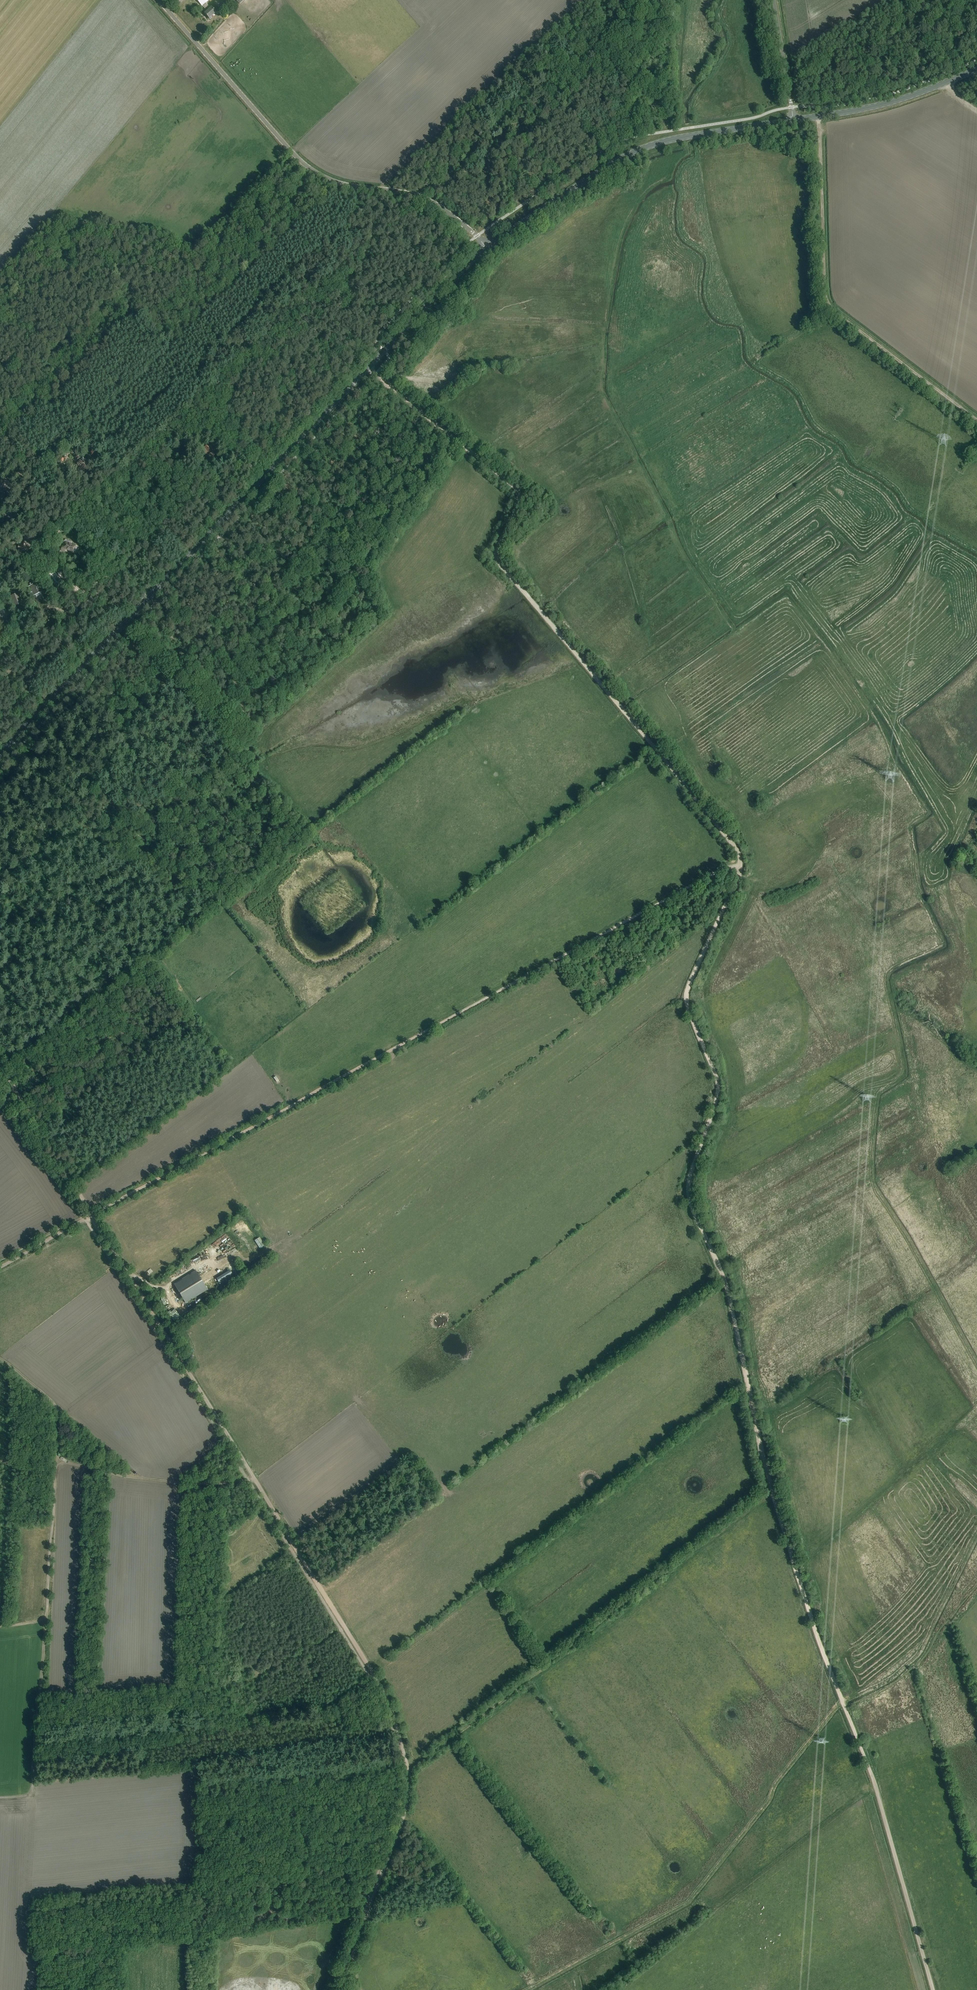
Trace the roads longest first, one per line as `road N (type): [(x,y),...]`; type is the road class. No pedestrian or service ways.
road 1 (track): [(740,864),(686,998),(718,1084),(688,1195),(728,1289),(768,1475),(845,1707)]
road 2 (track): [(822,640),(884,729),(926,812),(911,822),(916,868),(941,944),(886,973),(904,1074),(876,1096),(871,1178),(976,1362)]
road 3 (track): [(740,864),(93,1214)]
road 4 (secondary): [(0,754),(487,248)]
road 5 (track): [(375,374),(516,489),(519,505),(498,562),(709,815),(740,864)]
road 6 (track): [(372,1672),(93,1214)]
road 7 (unclassified): [(487,248),(425,199),(344,184),(310,168),(158,0)]
road 8 (track): [(818,117),(828,303),(976,421)]
road 9 (secondary): [(487,248),(643,148),(793,120)]
road 10 (track): [(346,1974),(407,1790),(399,1735),(372,1672)]
road 11 (track): [(845,1707),(933,1989)]
road 12 (track): [(0,1359),(58,1412),(47,1619)]
road 13 (track): [(149,598),(0,433)]
road 14 (track): [(976,1536),(922,1649),(889,1679),(842,1701)]
road 15 (track): [(248,1481),(177,1482),(56,1460)]
road 16 (track): [(130,618),(259,759)]
road 17 (secondary): [(793,120),(892,102),(976,70)]
road 18 (track): [(4,1074),(153,962)]
road 19 (track): [(93,1214),(0,1066)]
road 20 (track): [(36,1740),(47,1619)]
road 21 (unclassified): [(793,120),(774,0)]

